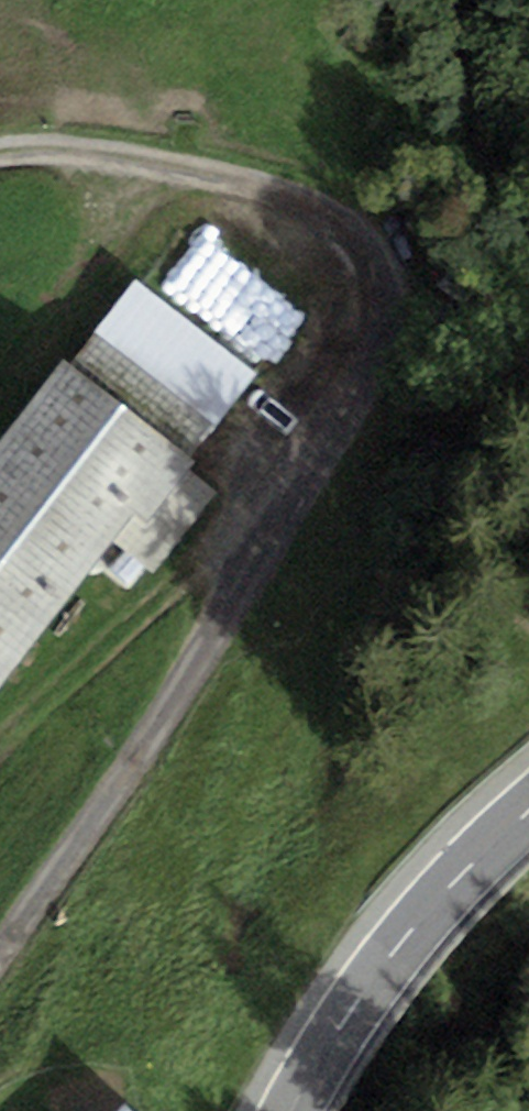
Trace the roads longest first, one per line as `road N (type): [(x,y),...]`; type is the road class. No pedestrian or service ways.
road 1 (track): [(528,368),(488,391),(385,501),(207,648)]
road 2 (tertiary): [(300,1110),(383,968),(528,806)]
road 3 (track): [(294,196),(89,151),(0,150)]

